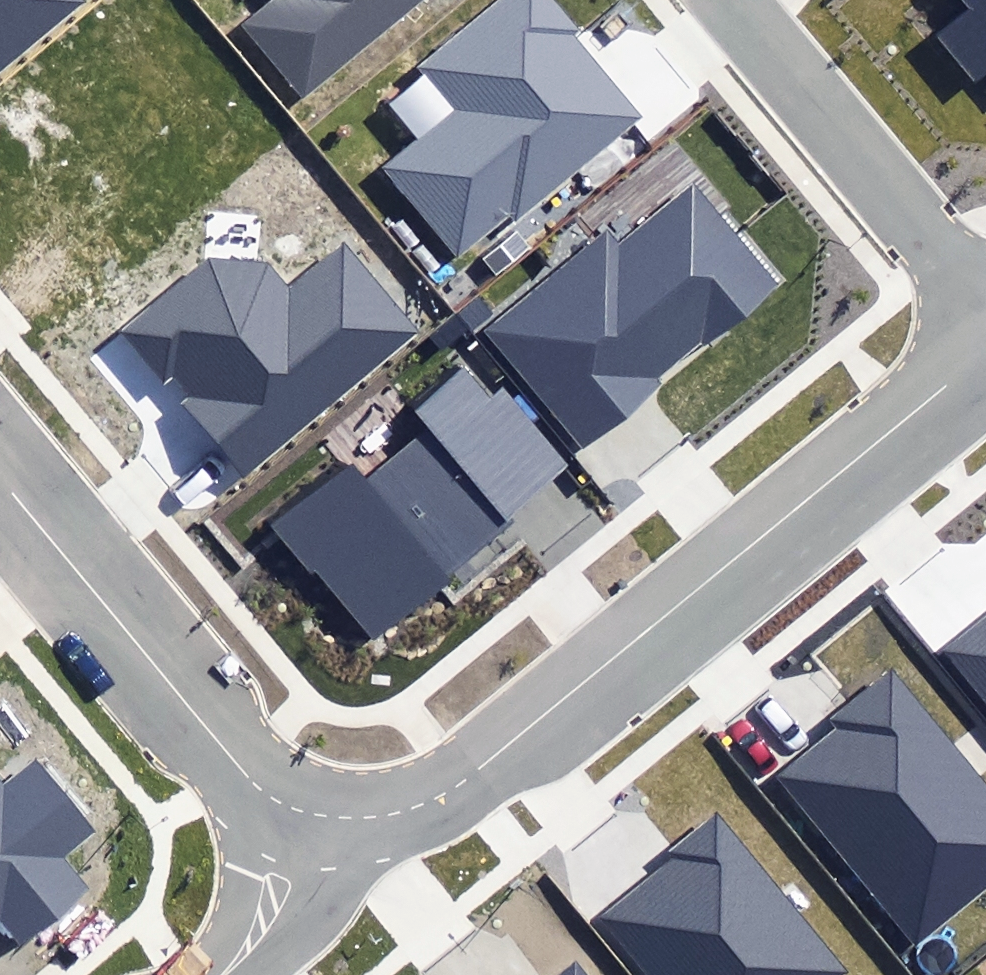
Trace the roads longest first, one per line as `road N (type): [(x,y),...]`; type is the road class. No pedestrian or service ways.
road 1 (residential): [(299,811),(369,817),(436,799),(985,355)]
road 2 (residential): [(299,811),(246,776),(0,479)]
road 3 (residential): [(737,0),(985,297)]
road 4 (residential): [(224,974),(266,917),(299,811)]

